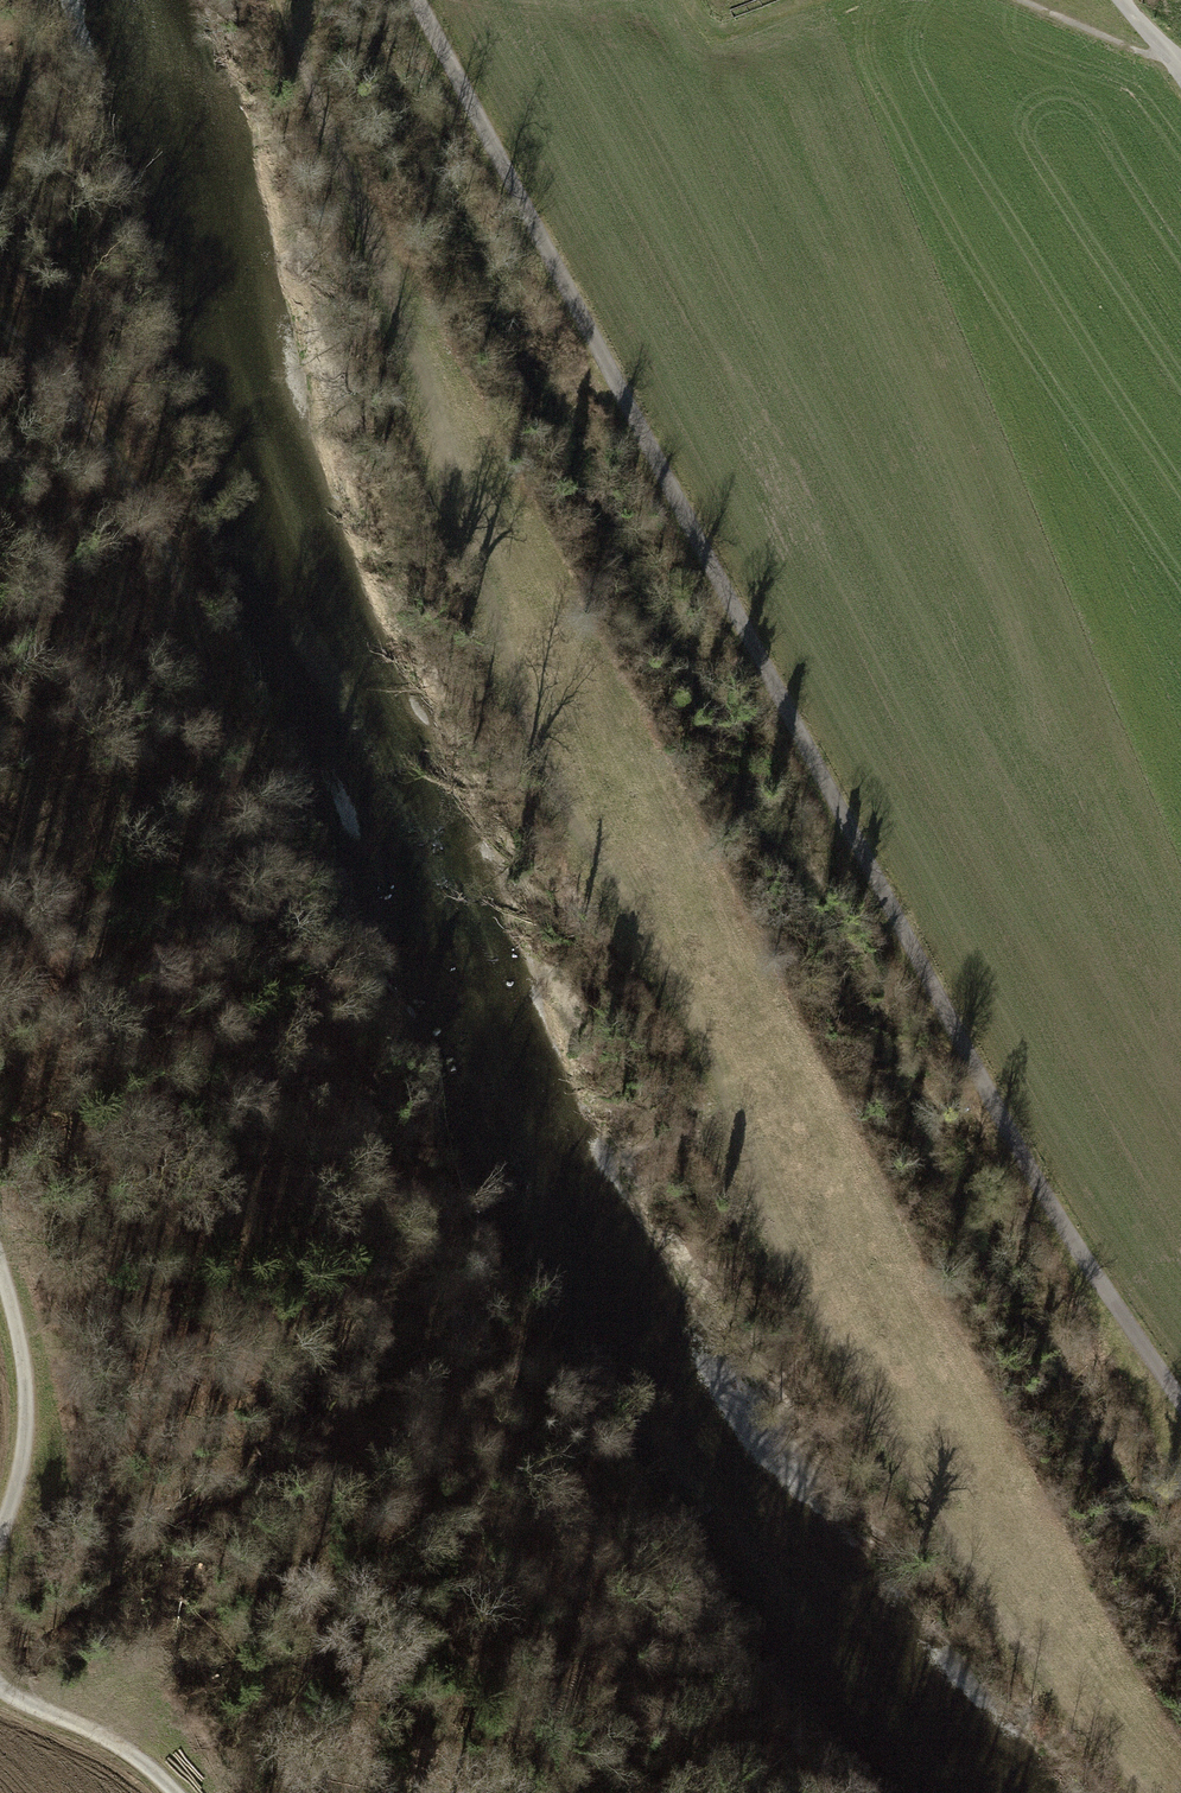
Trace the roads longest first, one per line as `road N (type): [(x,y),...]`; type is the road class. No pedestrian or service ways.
road 1 (track): [(277,0),(429,392),(527,716),(585,852),(677,1001),(735,1129),(776,1251),(987,1611),(1146,1792)]
road 2 (track): [(1180,1405),(1098,1283),(819,772),(417,0)]
road 3 (track): [(0,324),(102,429),(170,556),(244,785)]
road 4 (track): [(0,1265),(24,1345),(26,1459),(0,1537)]
road 5 (track): [(0,1684),(132,1752),(174,1792)]

